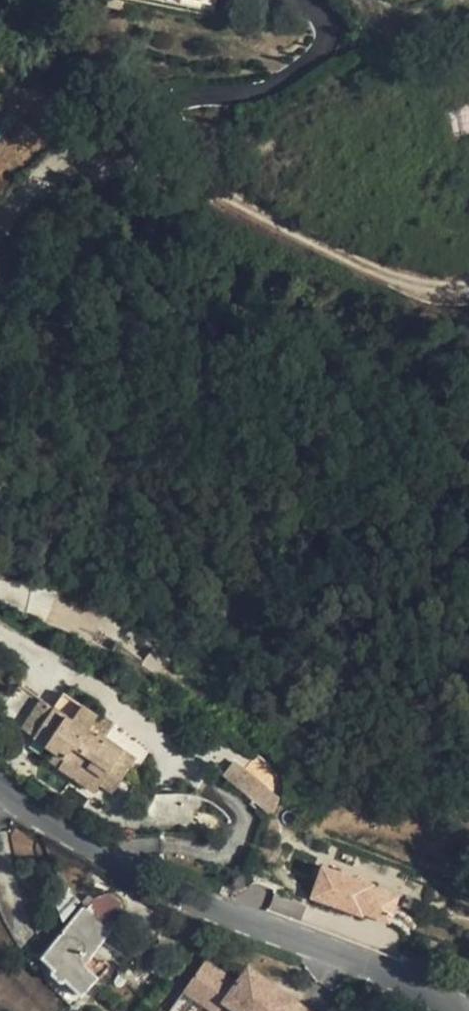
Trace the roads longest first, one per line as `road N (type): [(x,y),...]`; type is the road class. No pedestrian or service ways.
road 1 (residential): [(0,552),(200,625),(238,597),(41,388),(0,333)]
road 2 (tertiary): [(462,1010),(441,989),(229,913),(130,868),(0,784)]

